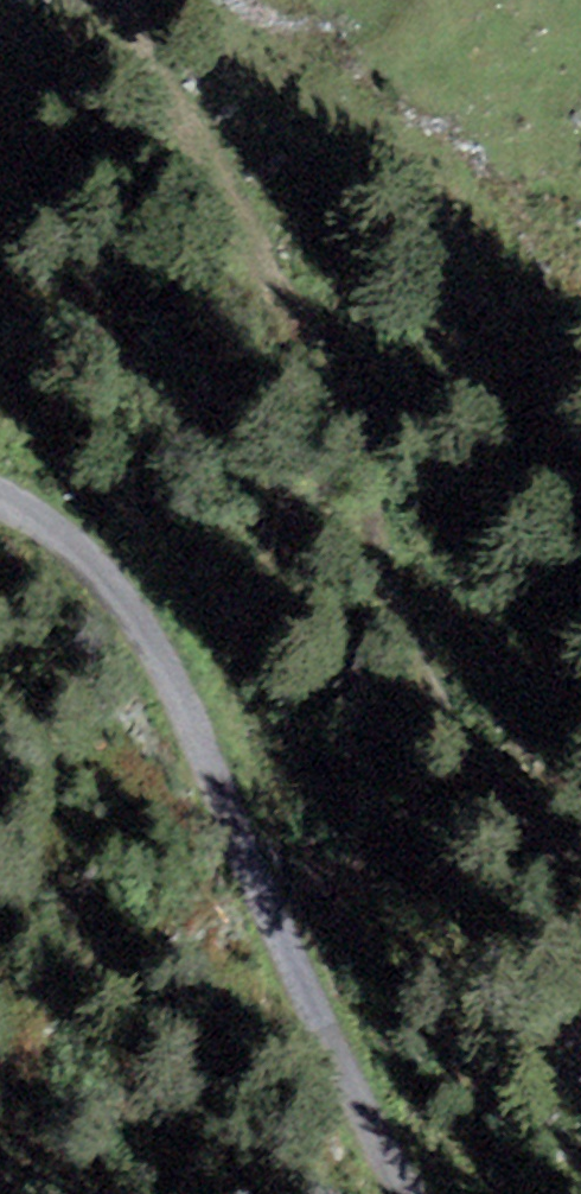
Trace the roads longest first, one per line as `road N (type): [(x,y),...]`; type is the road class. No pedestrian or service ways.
road 1 (track): [(580,939),(561,888),(440,697),(384,575),(362,450),(128,0)]
road 2 (track): [(410,1193),(367,1122),(153,634),(38,492),(0,488)]

